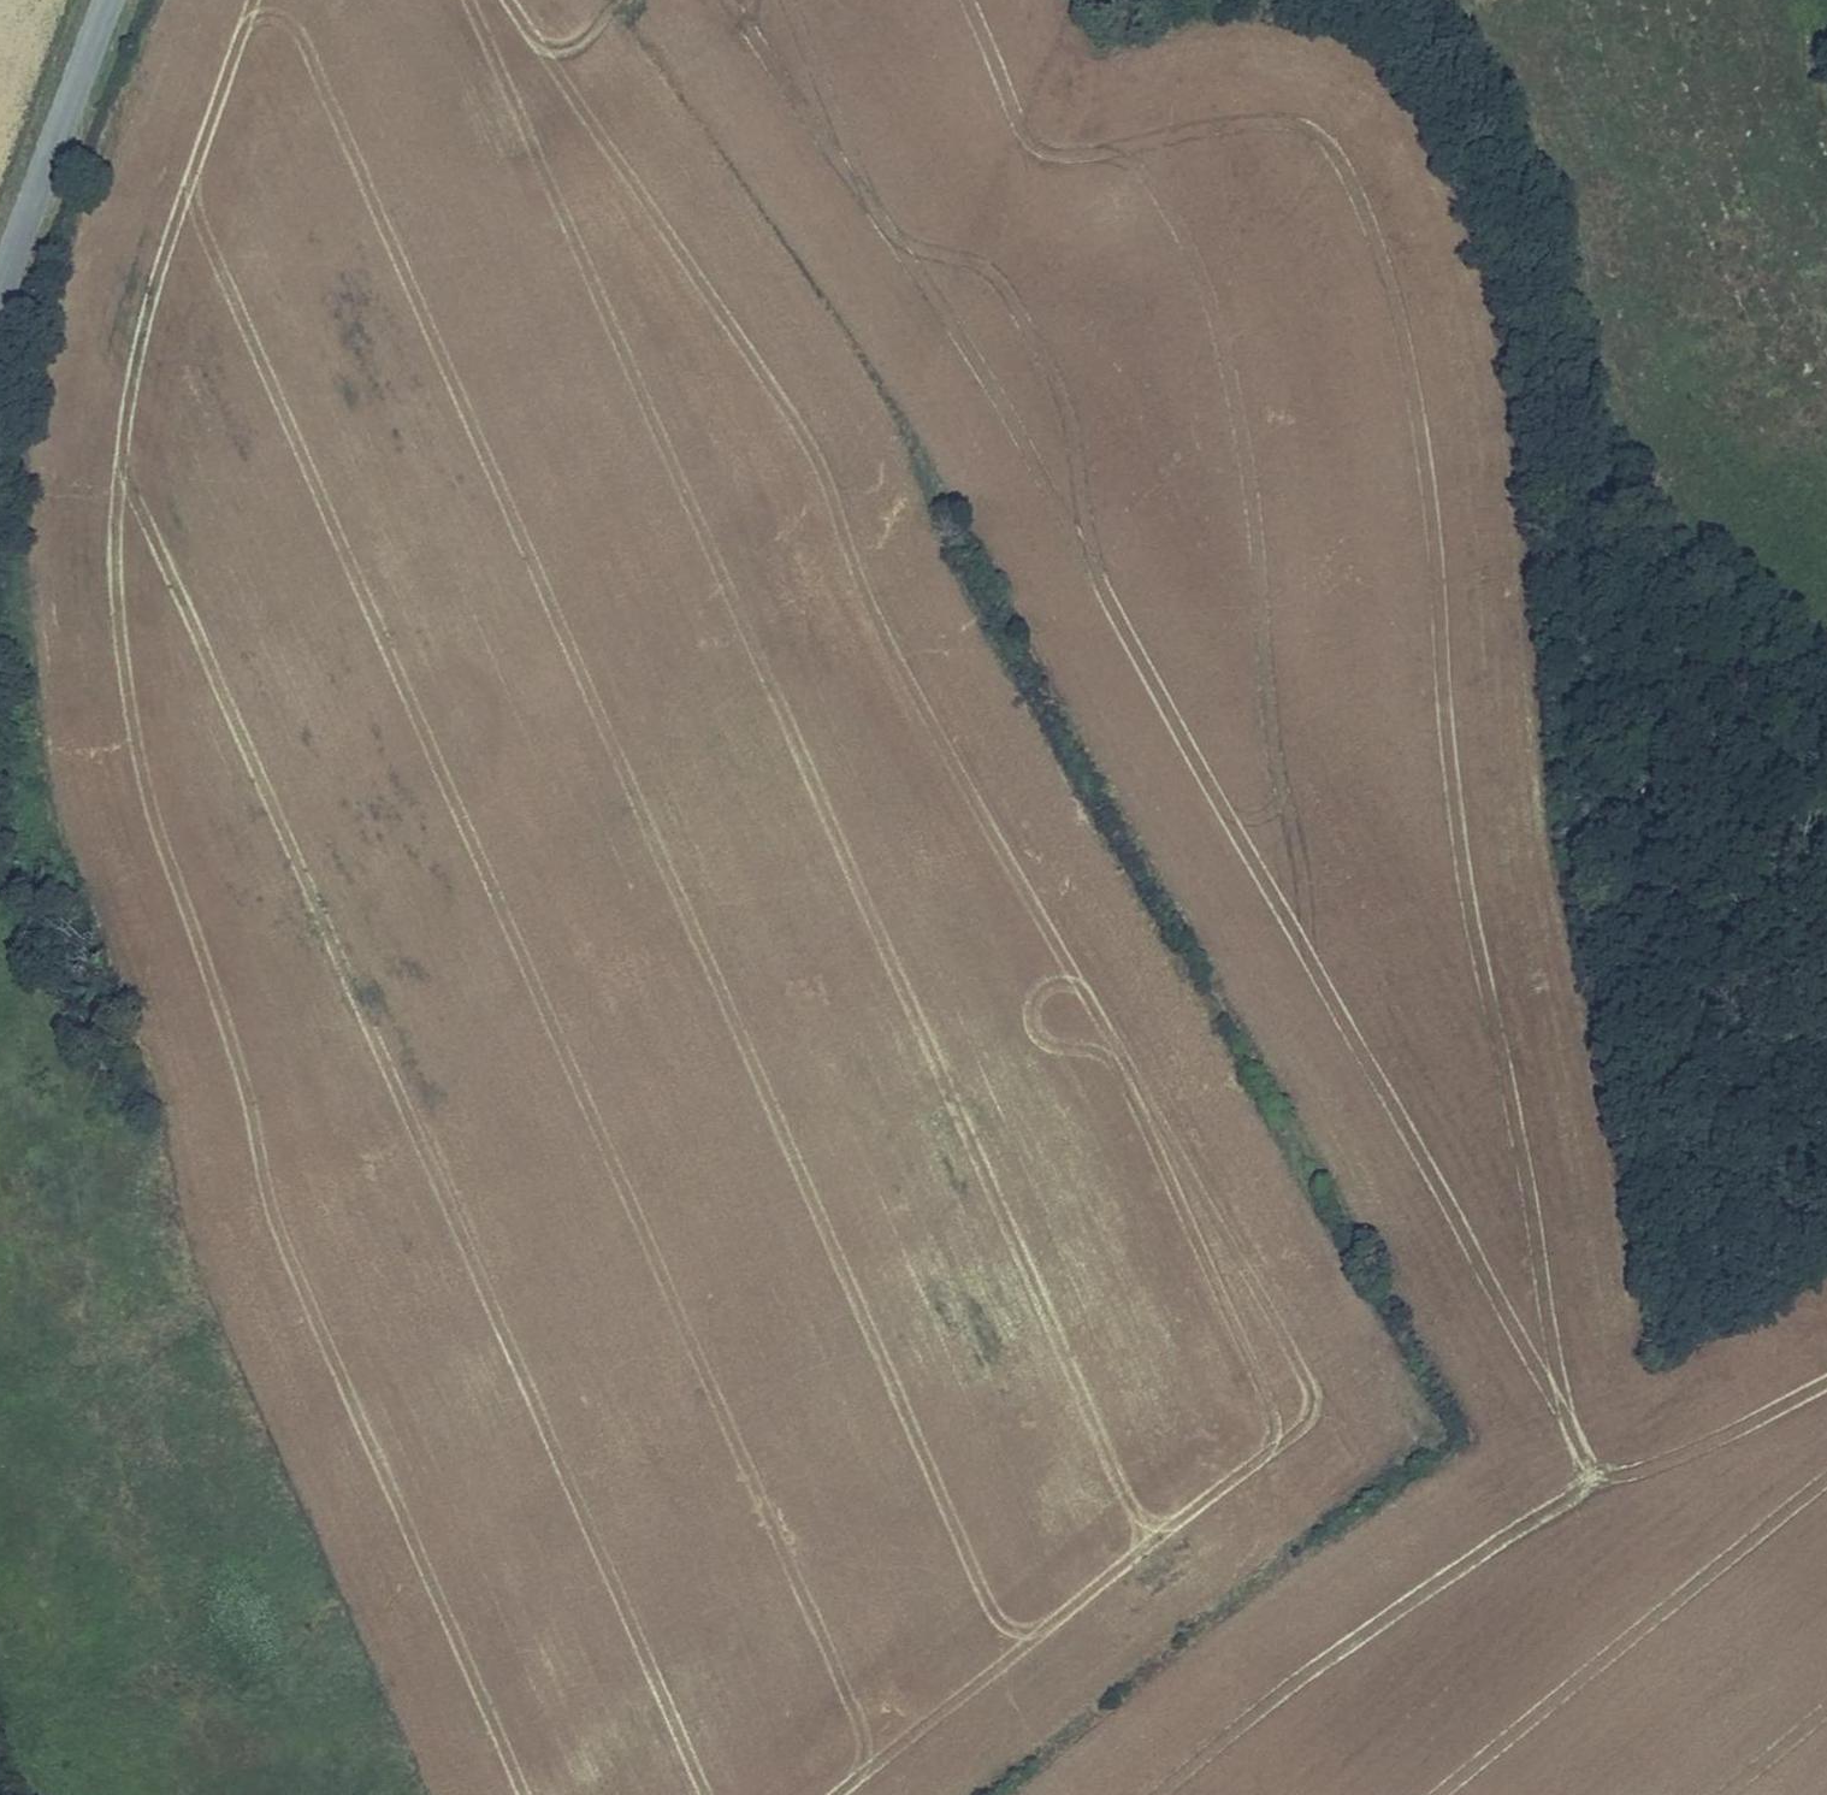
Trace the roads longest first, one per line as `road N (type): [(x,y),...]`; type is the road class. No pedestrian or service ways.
road 1 (tertiary): [(103,0),(0,281)]
road 2 (track): [(1804,0),(1826,123)]

